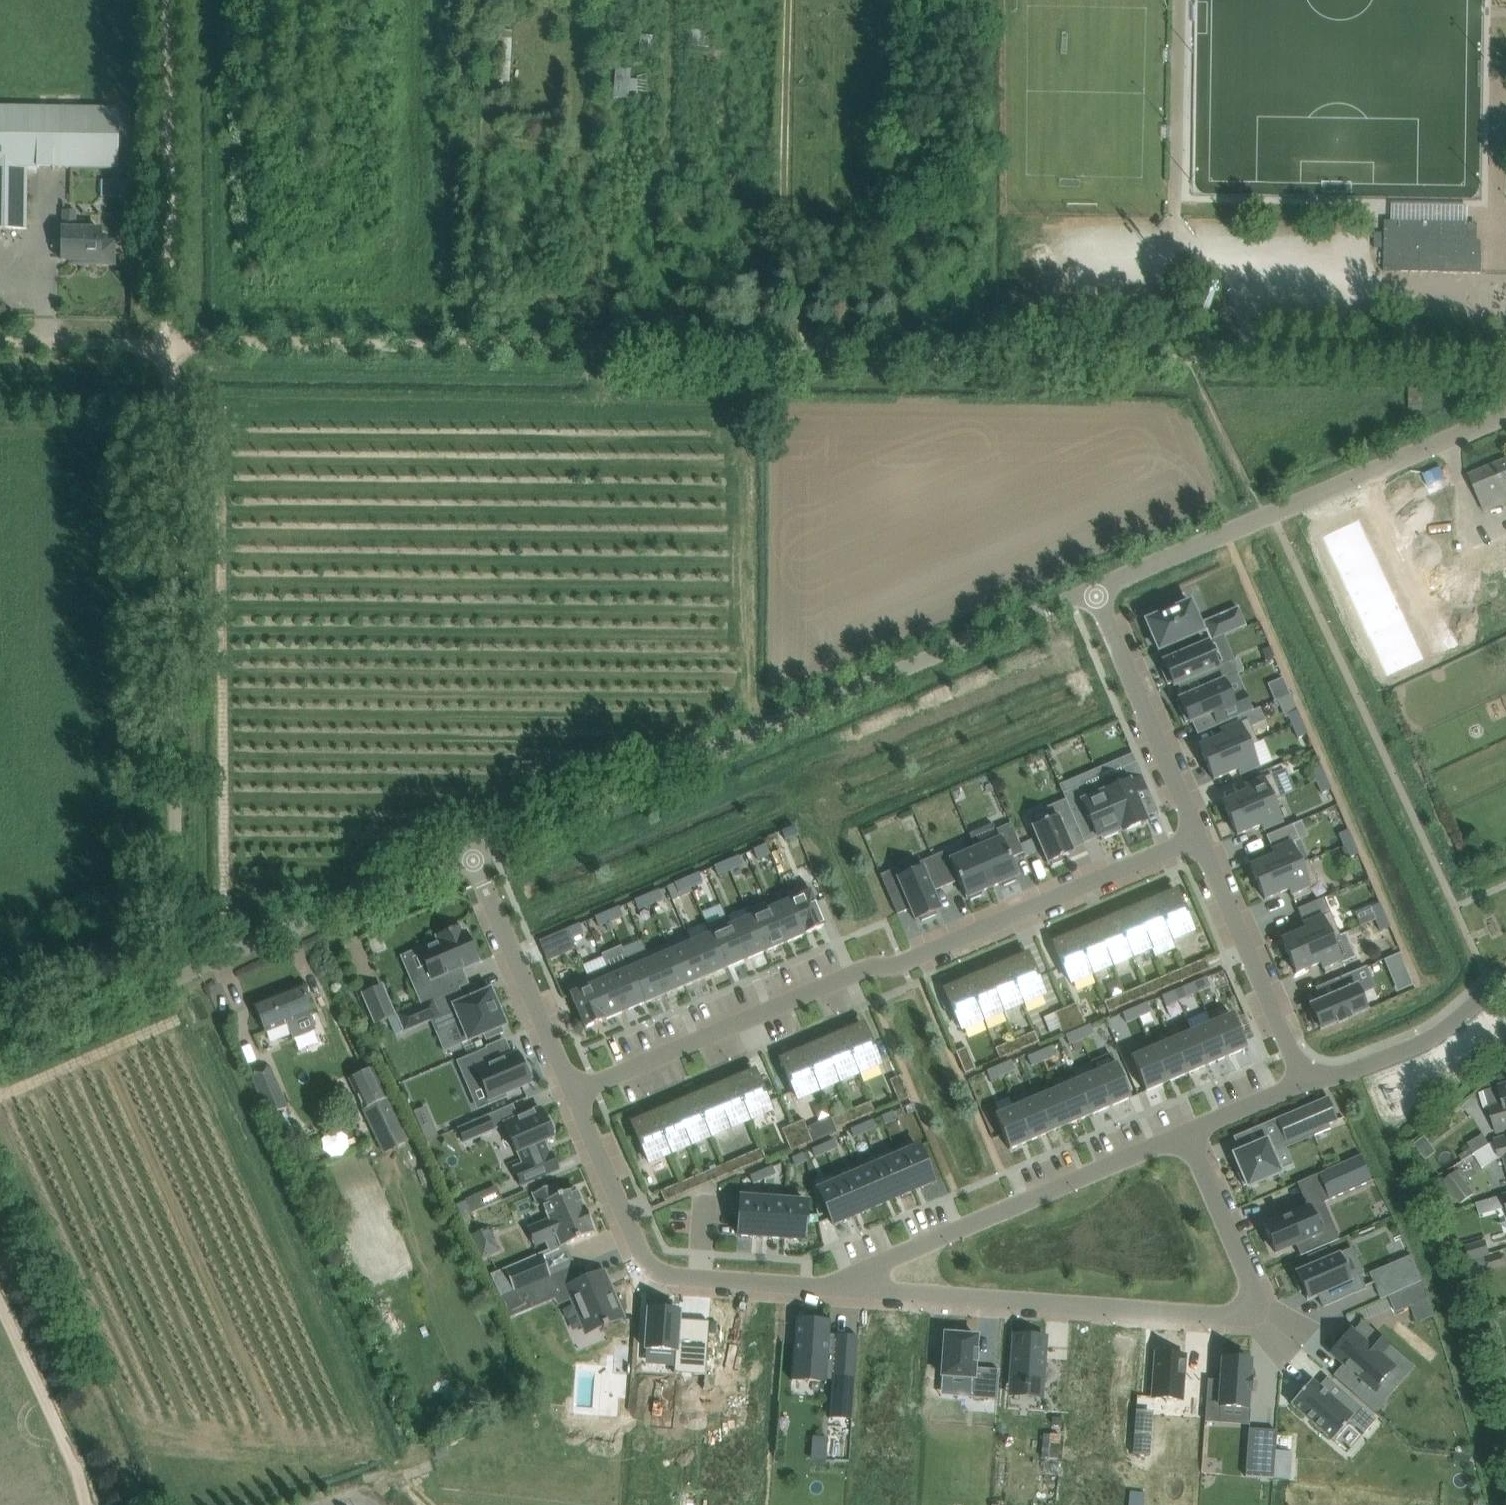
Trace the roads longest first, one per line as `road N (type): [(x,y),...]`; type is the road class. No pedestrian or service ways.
road 1 (track): [(1399,360),(0,340)]
road 2 (track): [(173,977),(166,0)]
road 3 (residential): [(469,854),(1092,588)]
road 4 (residential): [(574,1095),(1199,834)]
road 5 (residential): [(807,1288),(1240,1312),(1251,1298),(1248,1276),(1187,1132)]
road 6 (residential): [(0,1050),(469,854)]
road 7 (residential): [(1092,588),(1505,414)]
road 8 (residential): [(807,1288),(1187,1132)]
road 9 (residential): [(574,1095),(650,1279),(807,1288)]
road 10 (residential): [(1309,1084),(1199,834)]
road 11 (residential): [(1199,834),(1092,588)]
road 12 (residential): [(469,854),(574,1095)]
road 13 (residential): [(1309,1084),(1443,1032),(1505,977)]
road 14 (track): [(0,1302),(88,1504)]
road 15 (track): [(438,1504),(405,1474),(320,1504)]
road 16 (residential): [(1187,1132),(1309,1084)]

